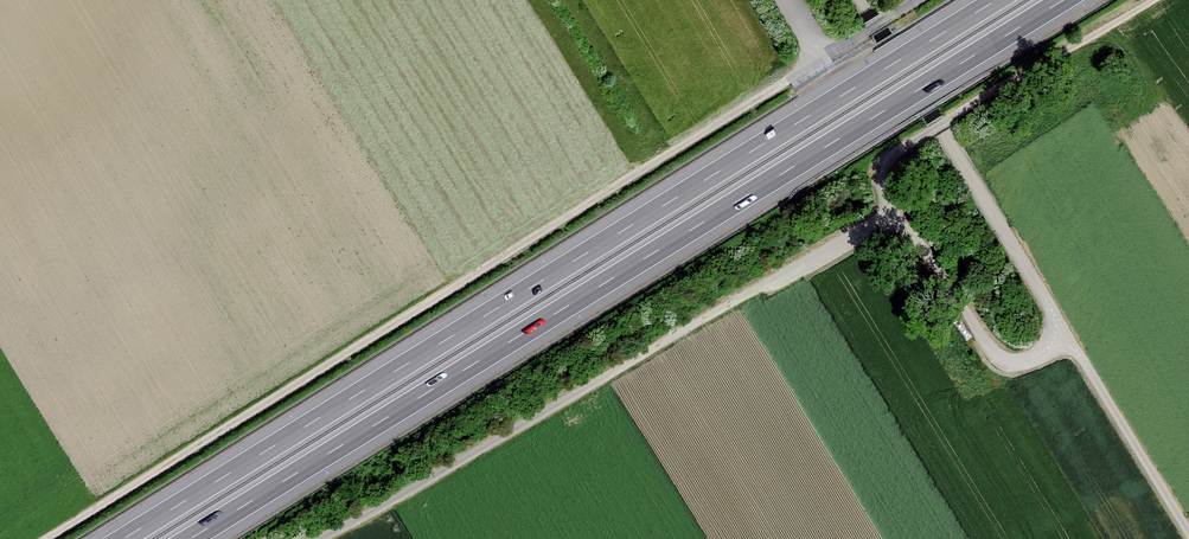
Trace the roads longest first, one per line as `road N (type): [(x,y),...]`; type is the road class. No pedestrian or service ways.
road 1 (track): [(861,0),(1068,336),(1029,358),(1000,358),(895,212),(319,538)]
road 2 (motorway): [(190,538),(1064,0)]
road 3 (motorway): [(997,0),(123,538)]
road 4 (track): [(46,538),(824,57)]
road 5 (track): [(1153,0),(947,121)]
road 6 (track): [(1188,532),(1068,336)]
road 7 (track): [(785,0),(824,57),(917,0)]
road 8 (track): [(895,212),(884,191),(886,164),(947,121)]

